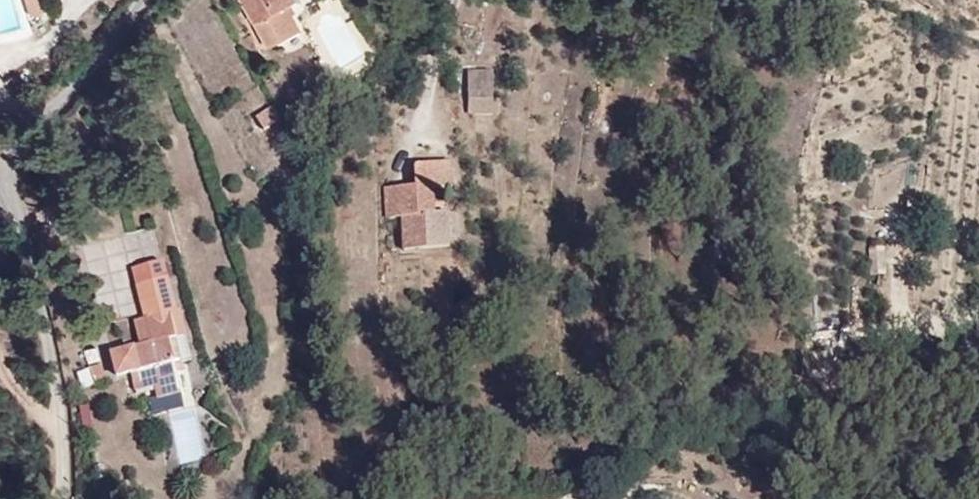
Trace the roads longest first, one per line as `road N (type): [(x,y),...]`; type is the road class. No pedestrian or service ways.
road 1 (unclassified): [(62,498),(60,414),(5,149),(61,101),(136,0)]

